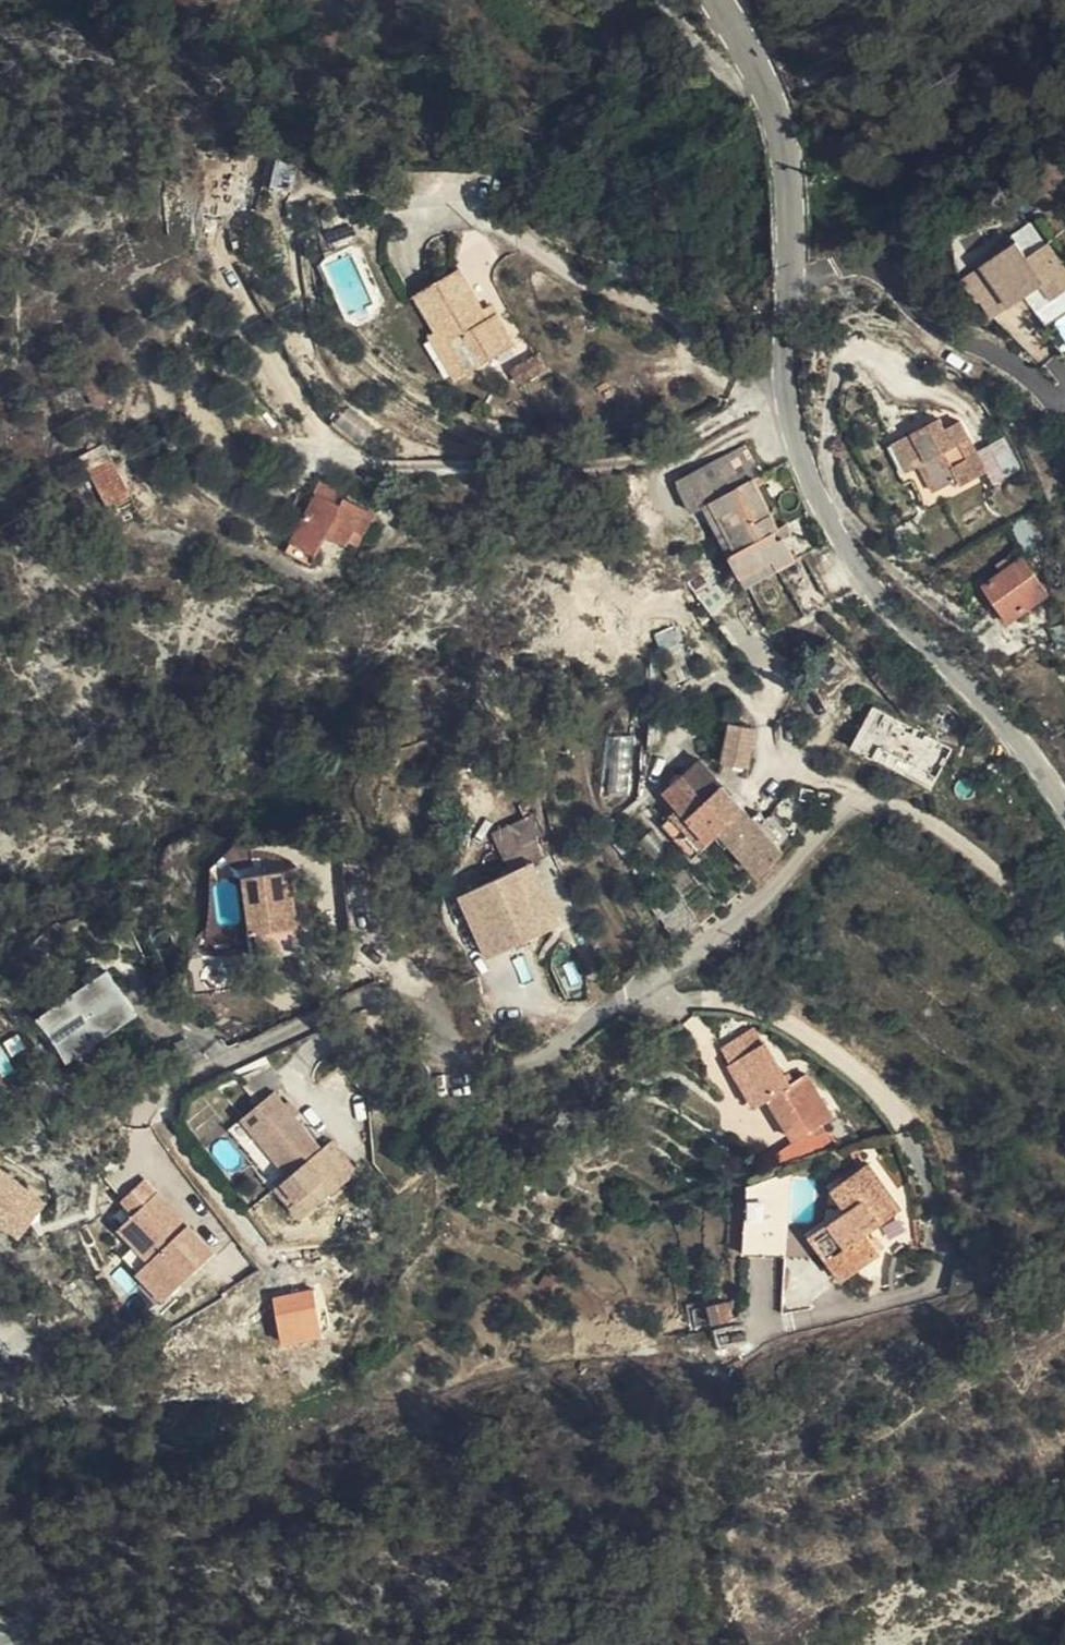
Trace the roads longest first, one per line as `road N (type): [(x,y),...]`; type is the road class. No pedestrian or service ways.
road 1 (residential): [(1064,940),(1011,881),(914,809),(878,802),(846,811),(751,911),(542,1054),(497,1063),(458,1055),(426,991),(406,984),(207,1068),(141,1108),(138,1128)]
road 2 (tertiary): [(1064,806),(1025,748),(872,588),(816,498),(786,397),(790,169),(770,96),(715,0)]

